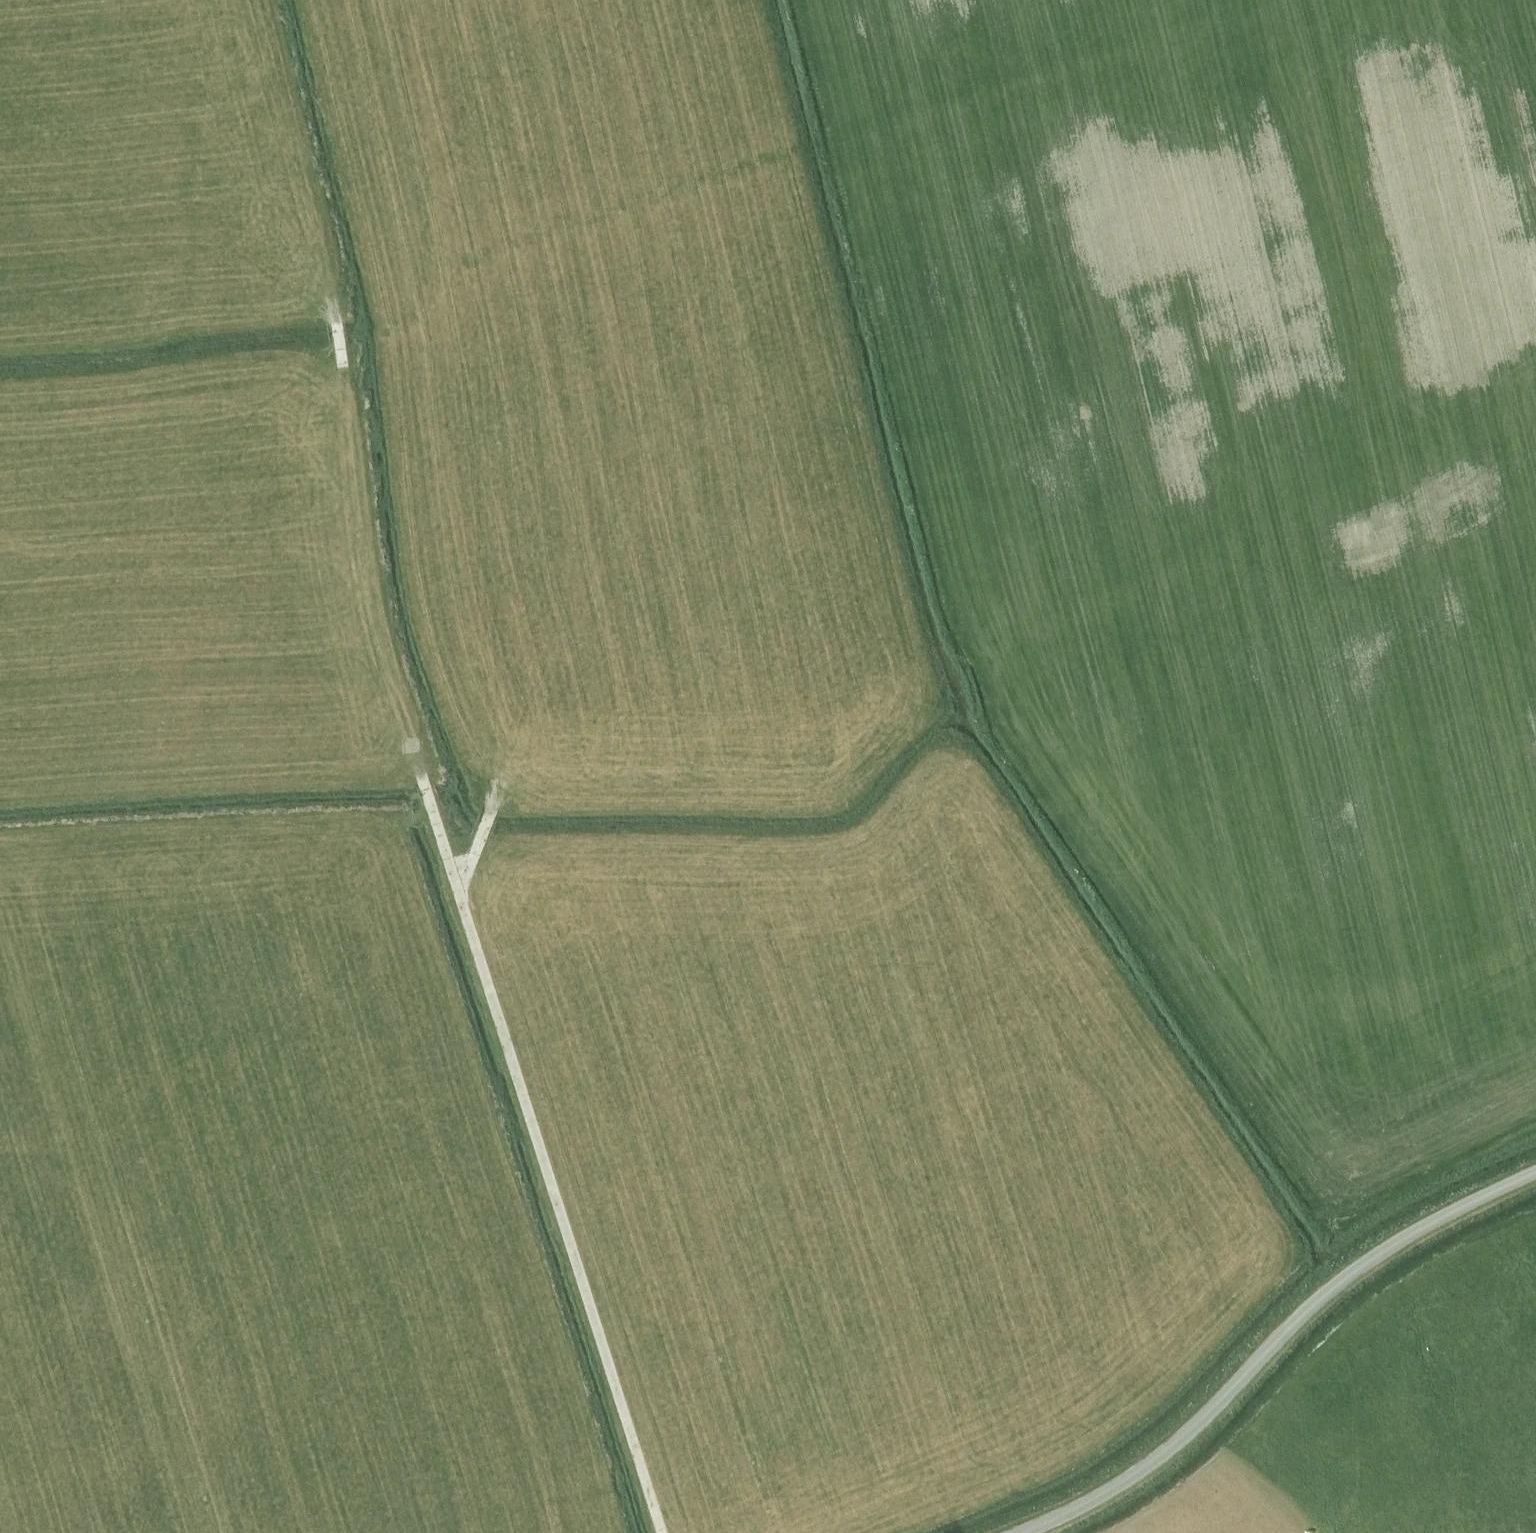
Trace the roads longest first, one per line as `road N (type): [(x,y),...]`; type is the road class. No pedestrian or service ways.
road 1 (unclassified): [(1030,1532),(1157,1456),(1329,1296),(1378,1261),(1451,1215),(1535,1179)]
road 2 (track): [(423,776),(376,617),(335,321),(305,202)]

